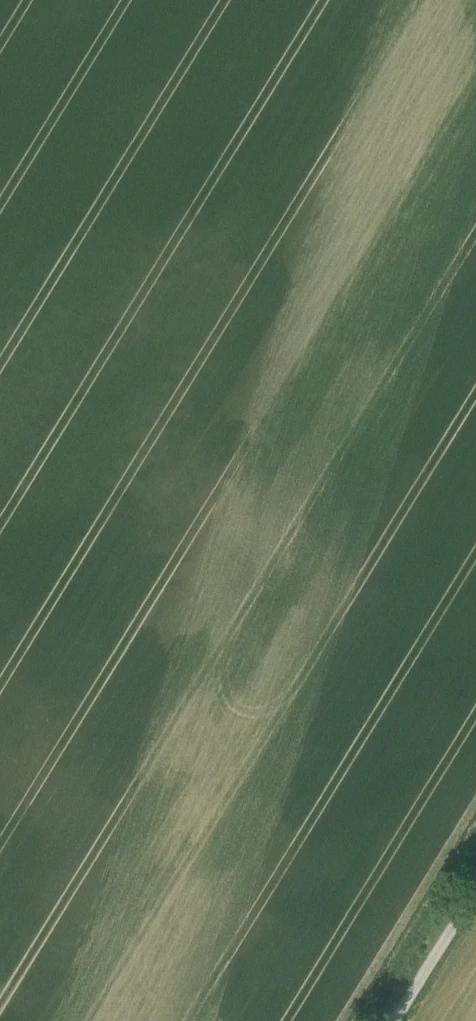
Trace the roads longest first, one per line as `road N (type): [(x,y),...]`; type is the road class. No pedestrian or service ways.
road 1 (unclassified): [(475,880),(389,1020)]

